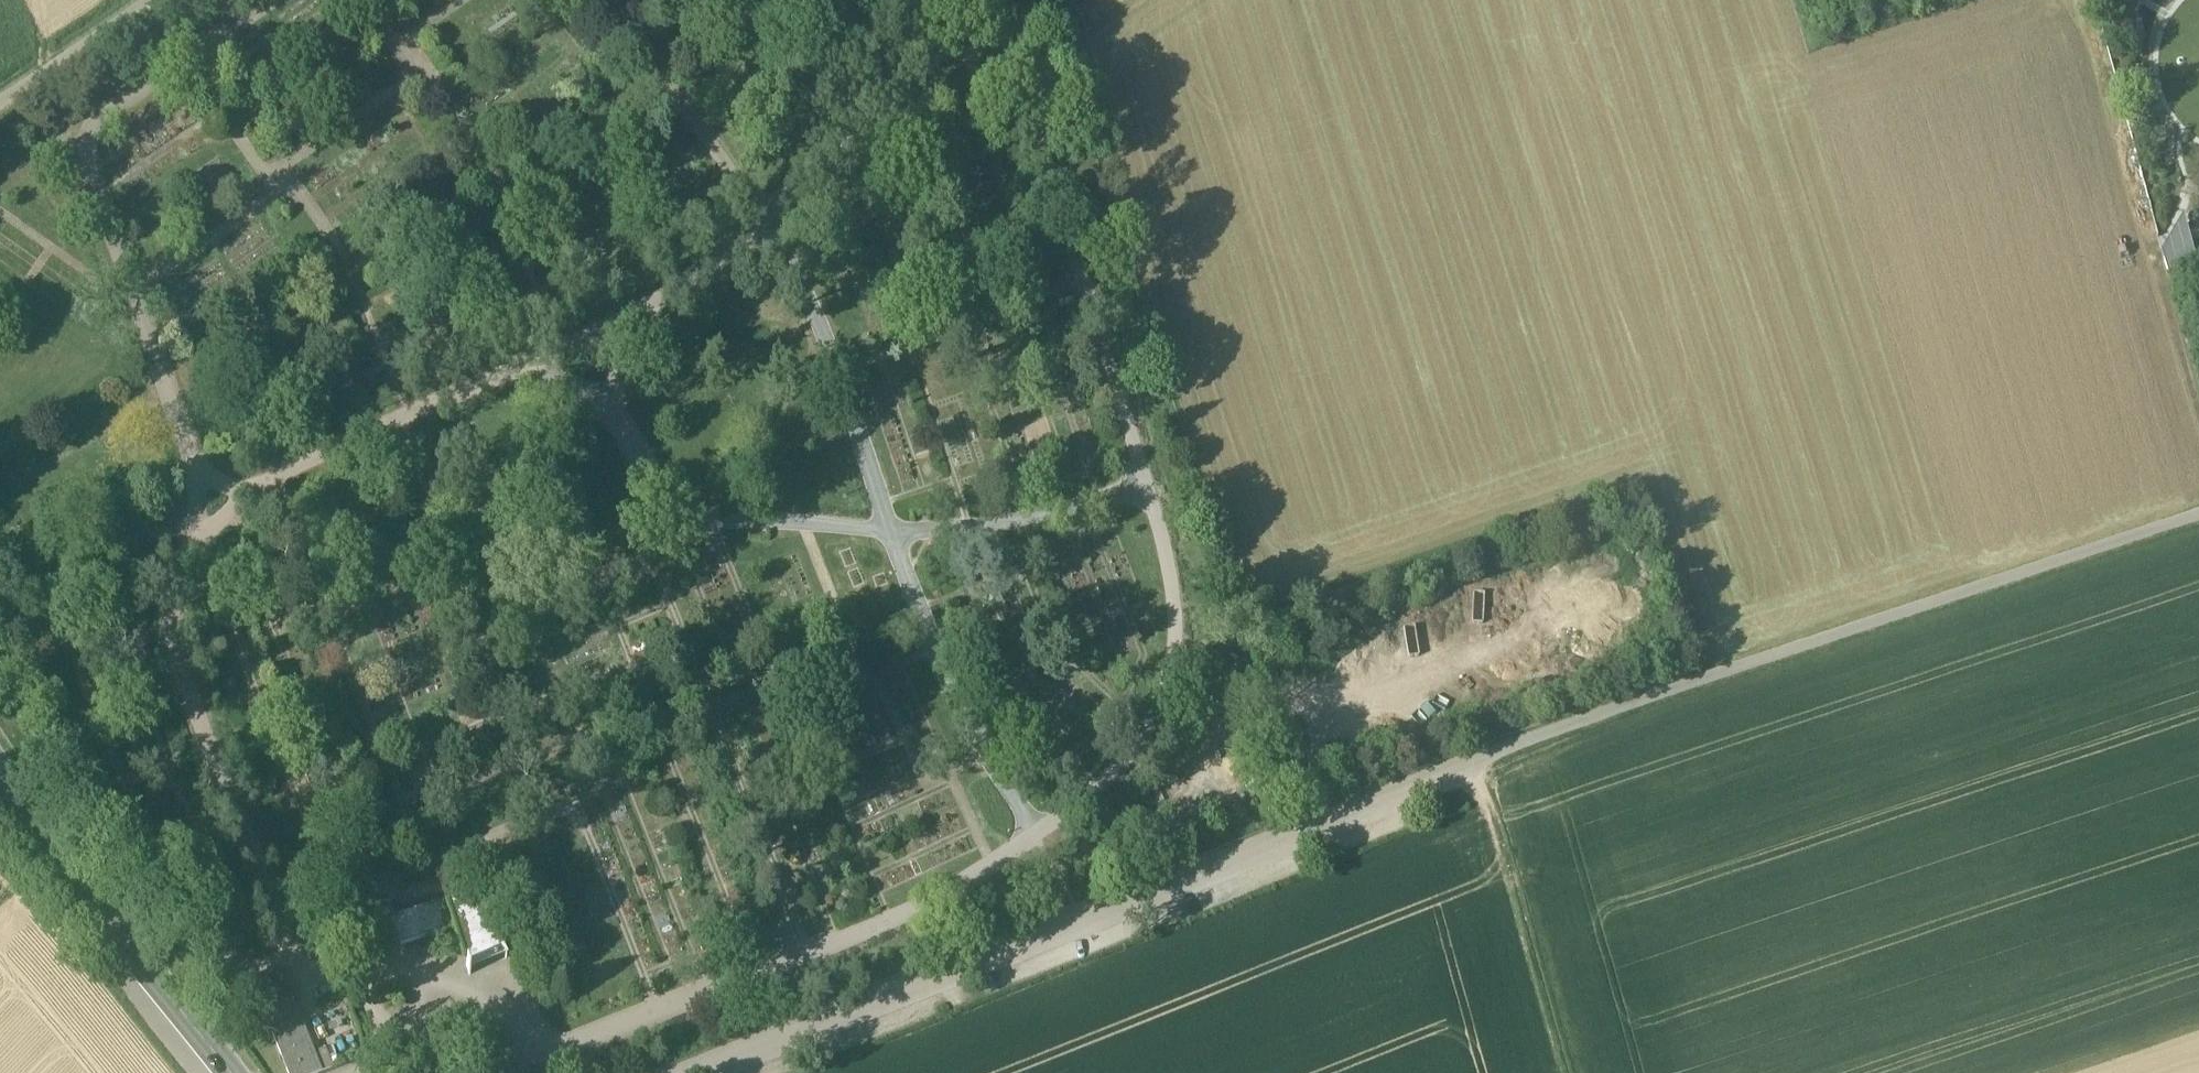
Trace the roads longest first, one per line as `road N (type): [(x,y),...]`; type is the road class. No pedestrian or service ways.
road 1 (residential): [(2198,516),(1533,738),(704,1072)]
road 2 (secondary): [(228,1072),(62,865),(0,774)]
road 3 (track): [(1476,761),(1564,1072)]
road 4 (unclassified): [(0,104),(150,0)]
road 5 (track): [(2198,391),(2159,252)]

